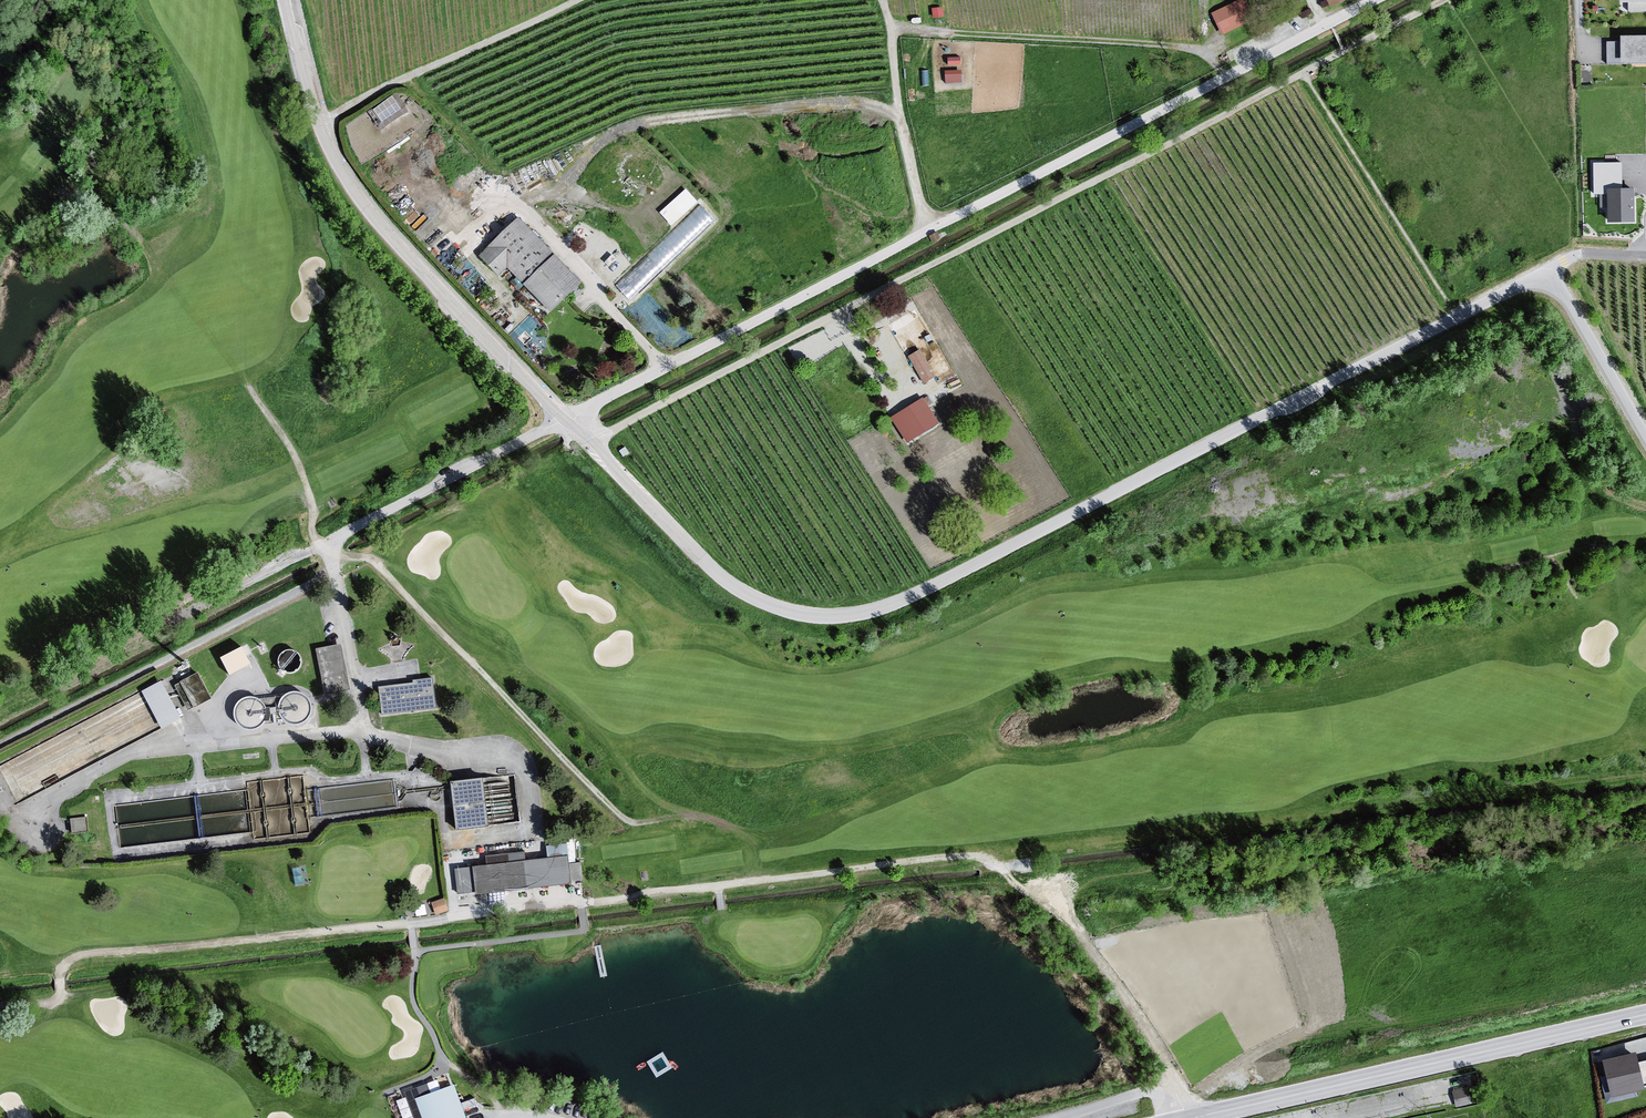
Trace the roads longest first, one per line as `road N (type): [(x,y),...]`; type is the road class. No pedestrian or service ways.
road 1 (track): [(1175,1089),(1142,1020),(1095,953),(978,856),(75,961),(62,970),(53,1003),(0,1008)]
road 2 (unclassified): [(1542,279),(876,618),(804,621),(743,603),(701,571),(585,438),(558,424)]
road 3 (track): [(593,447),(1448,0)]
road 4 (unclassified): [(558,424),(1377,0)]
road 5 (unclassified): [(558,424),(342,159),(296,0)]
road 6 (tertiary): [(1196,1117),(1645,1015)]
road 7 (track): [(331,549),(0,713)]
road 8 (track): [(565,0),(344,100),(330,118)]
road 9 (unclassified): [(331,549),(558,424)]
road 10 (track): [(931,232),(905,199),(873,0)]
road 11 (track): [(411,925),(413,999),(440,1063),(385,1093)]
road 12 (track): [(582,905),(581,931),(416,956)]
road 13 (unclassified): [(1645,437),(1565,294),(1542,279)]
road 14 (track): [(390,79),(416,90),(511,197)]
road 15 (track): [(919,396),(885,394),(835,320)]

